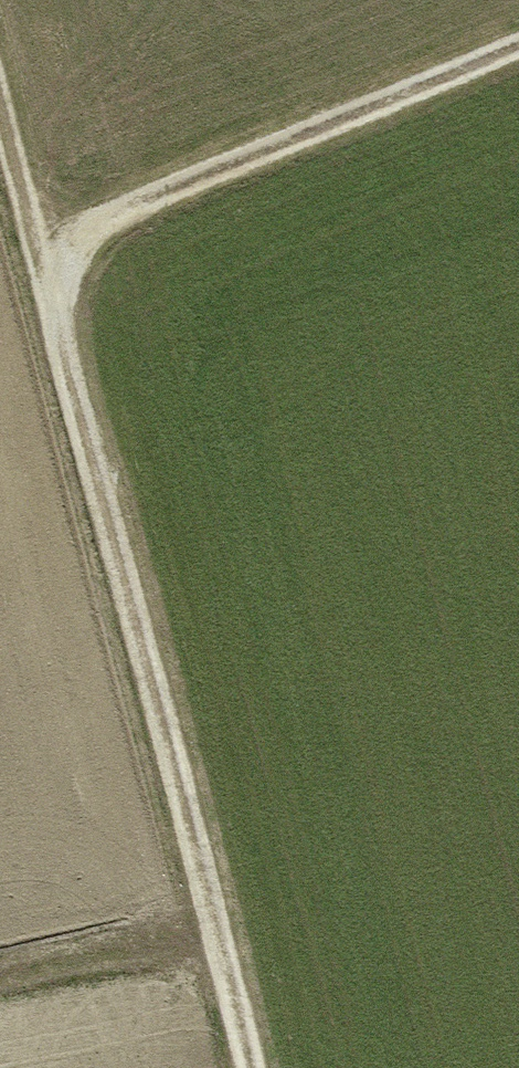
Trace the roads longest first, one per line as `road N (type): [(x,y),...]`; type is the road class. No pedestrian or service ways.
road 1 (track): [(0,101),(251,1067)]
road 2 (track): [(518,42),(170,188),(40,254)]
road 3 (track): [(216,934),(0,976)]

